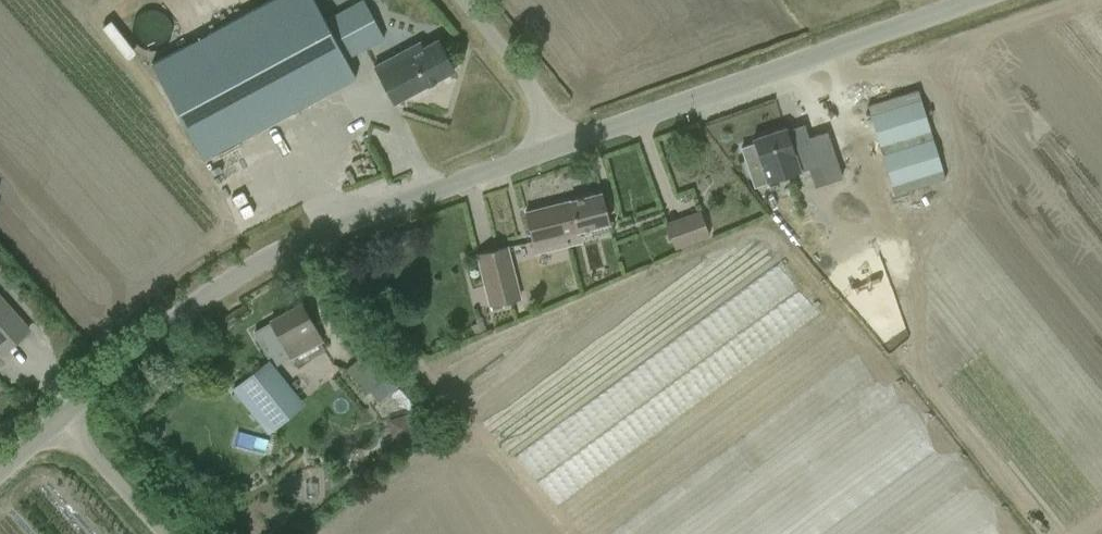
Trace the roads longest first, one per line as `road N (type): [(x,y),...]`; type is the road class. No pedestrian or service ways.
road 1 (unclassified): [(60,416),(193,294),(257,256),(555,138)]
road 2 (unclassified): [(555,138),(952,0)]
road 3 (unclassified): [(555,138),(453,0)]
road 4 (unclassified): [(166,533),(60,416)]

